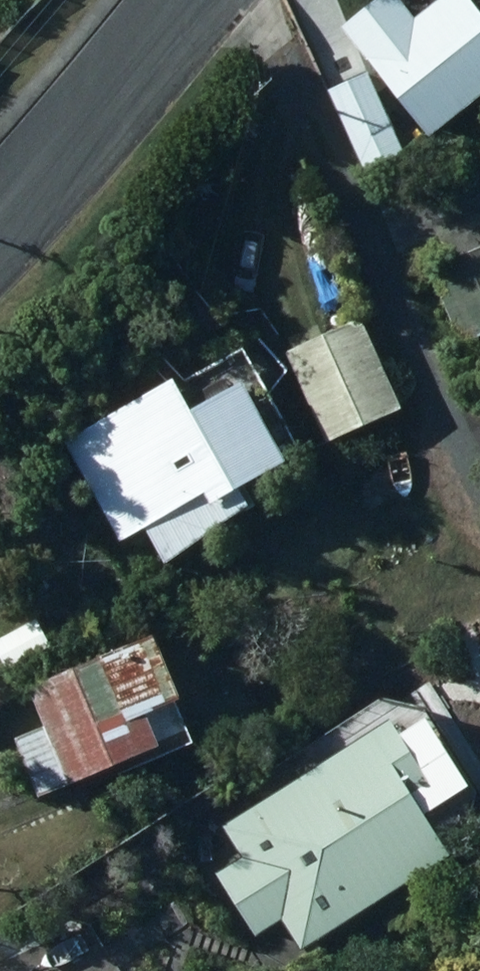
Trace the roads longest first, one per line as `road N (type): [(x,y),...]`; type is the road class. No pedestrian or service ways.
road 1 (residential): [(0,222),(188,0)]

